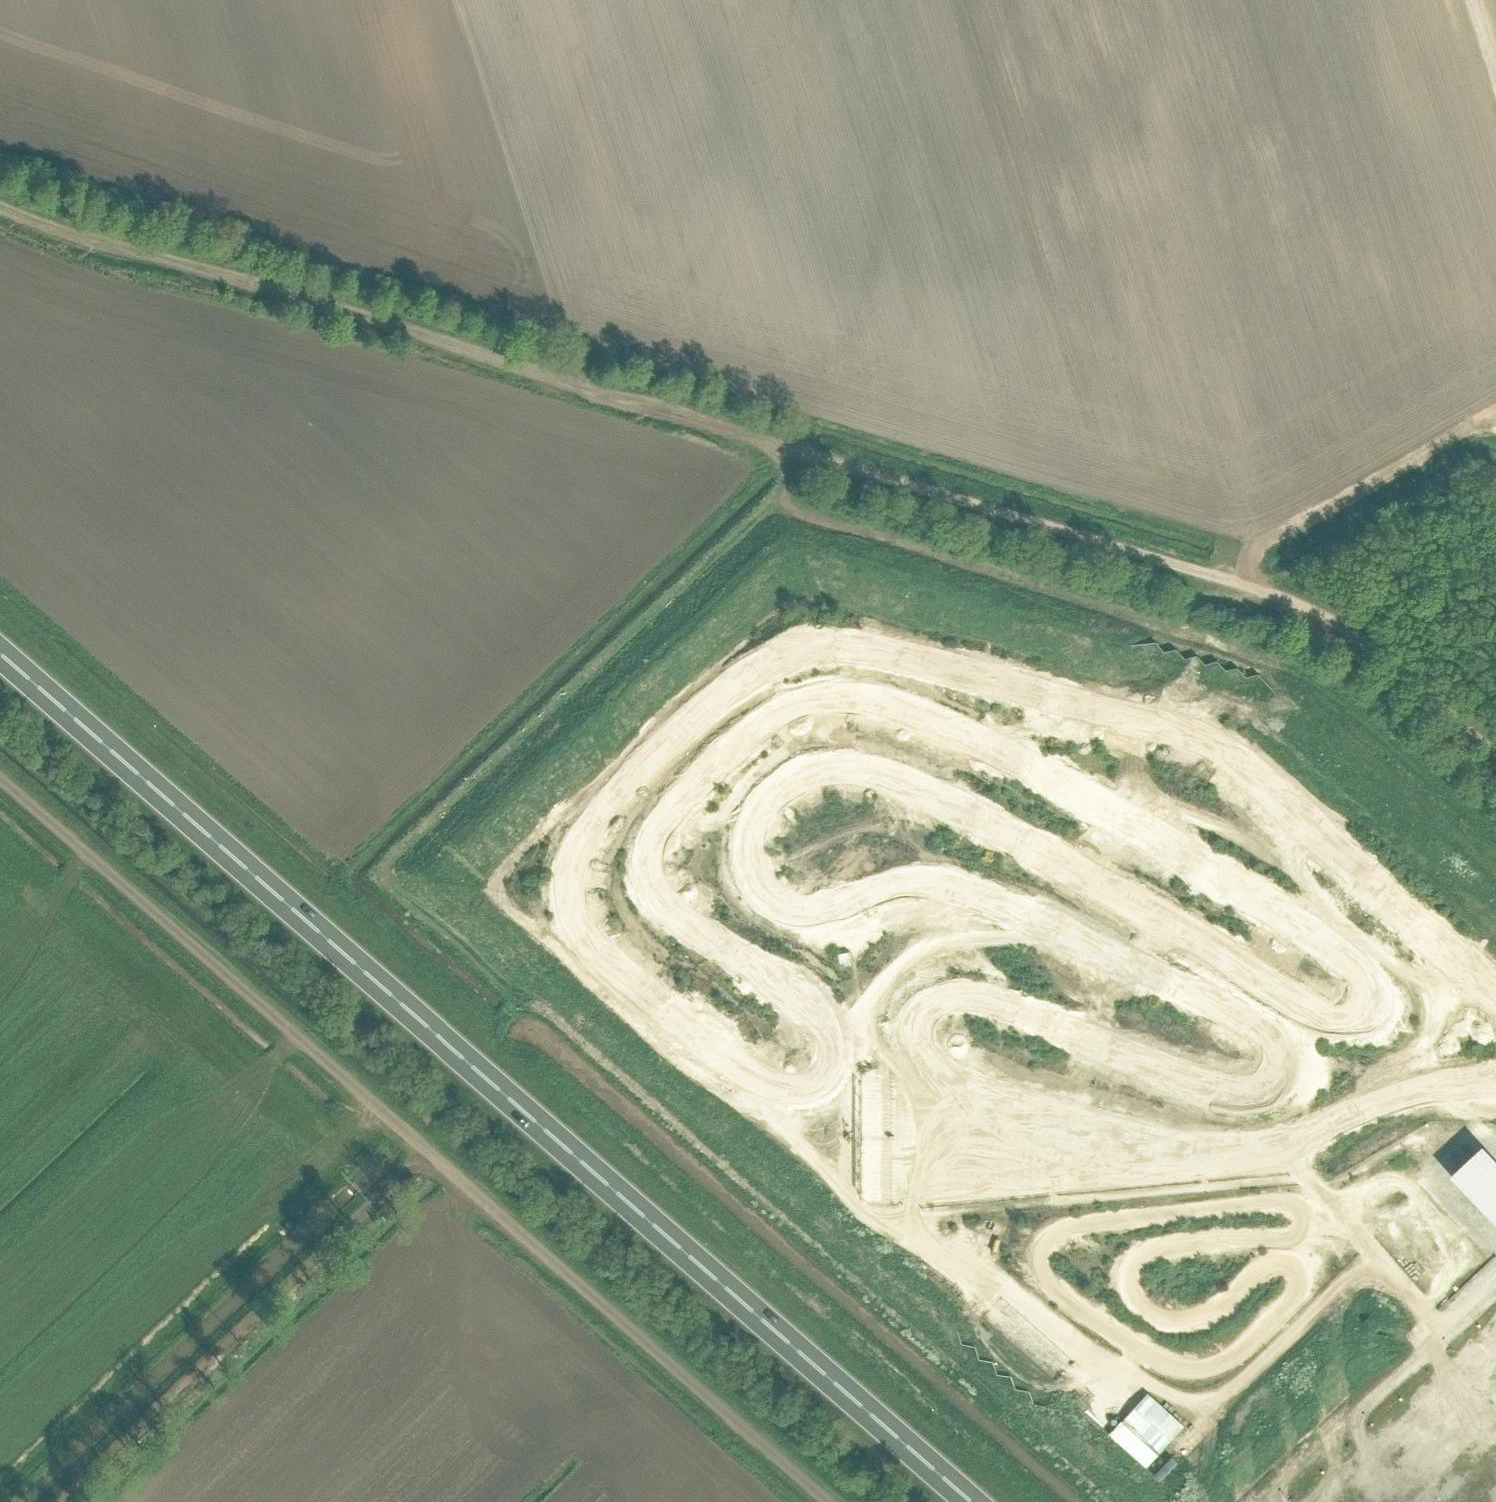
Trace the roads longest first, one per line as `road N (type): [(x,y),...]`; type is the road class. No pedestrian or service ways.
road 1 (trunk): [(974,1501),(0,654)]
road 2 (unclassified): [(830,1501),(0,777)]
road 3 (track): [(787,444),(81,234),(0,199)]
road 4 (unclassified): [(1495,753),(1379,650),(1319,613),(787,444)]
road 5 (track): [(1235,581),(1268,535),(1495,407)]

